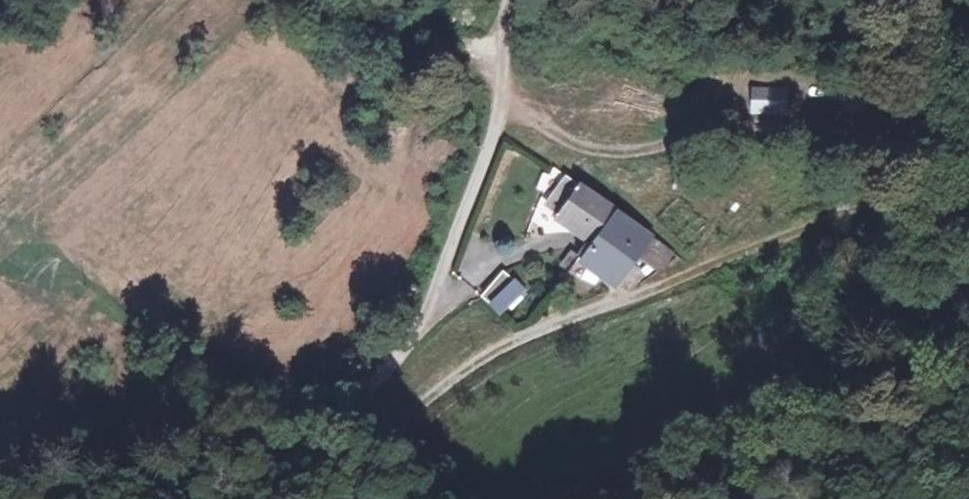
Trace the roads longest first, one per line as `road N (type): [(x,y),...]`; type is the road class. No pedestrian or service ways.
road 1 (unclassified): [(513,0),(469,222),(435,297),(379,375),(260,498)]
road 2 (track): [(968,186),(802,232),(593,311)]
road 3 (track): [(270,498),(347,464),(427,396),(509,344),(593,311)]

